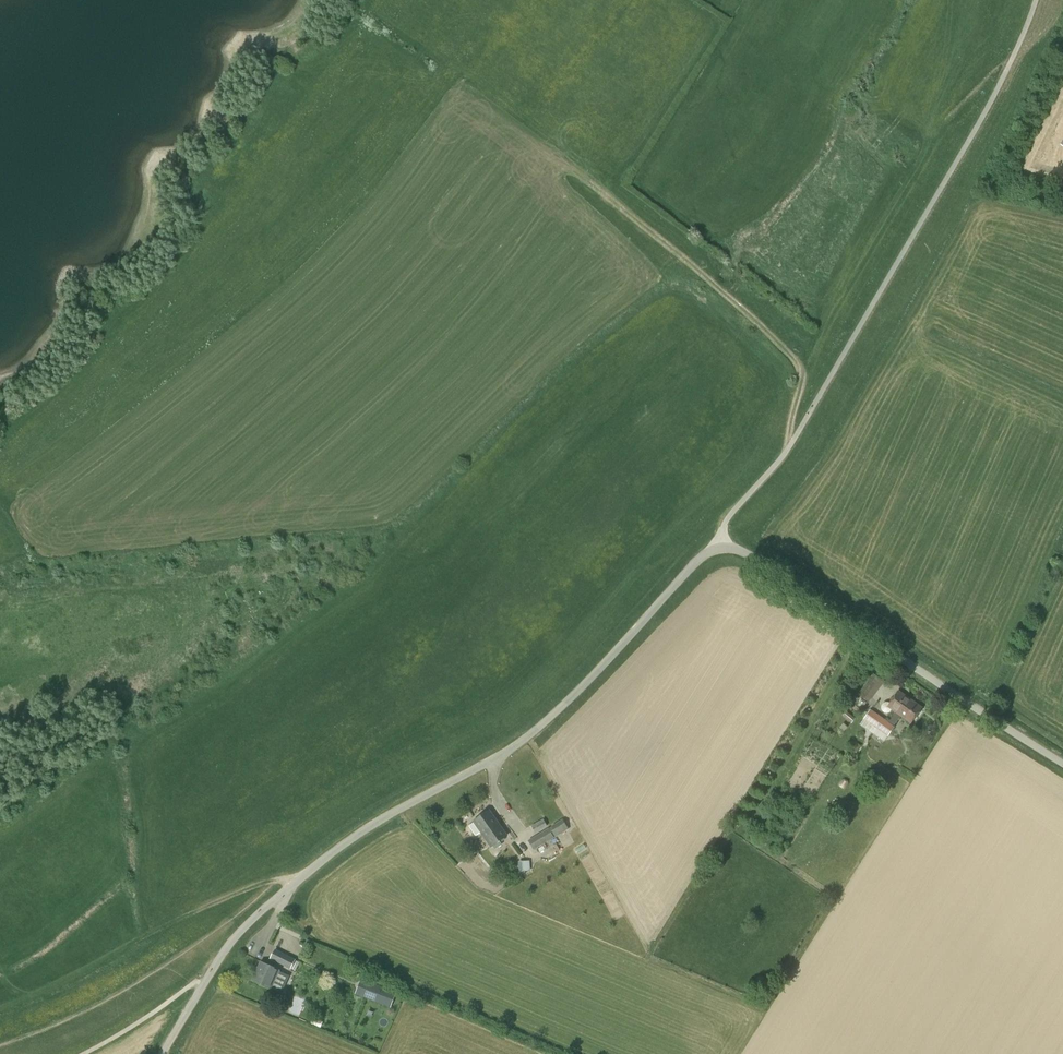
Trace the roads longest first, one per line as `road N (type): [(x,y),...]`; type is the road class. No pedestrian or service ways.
road 1 (unclassified): [(165,1053),(237,940),(270,906),(378,820),(518,745),(700,559),(721,549)]
road 2 (unclassified): [(1062,764),(745,553),(721,549)]

